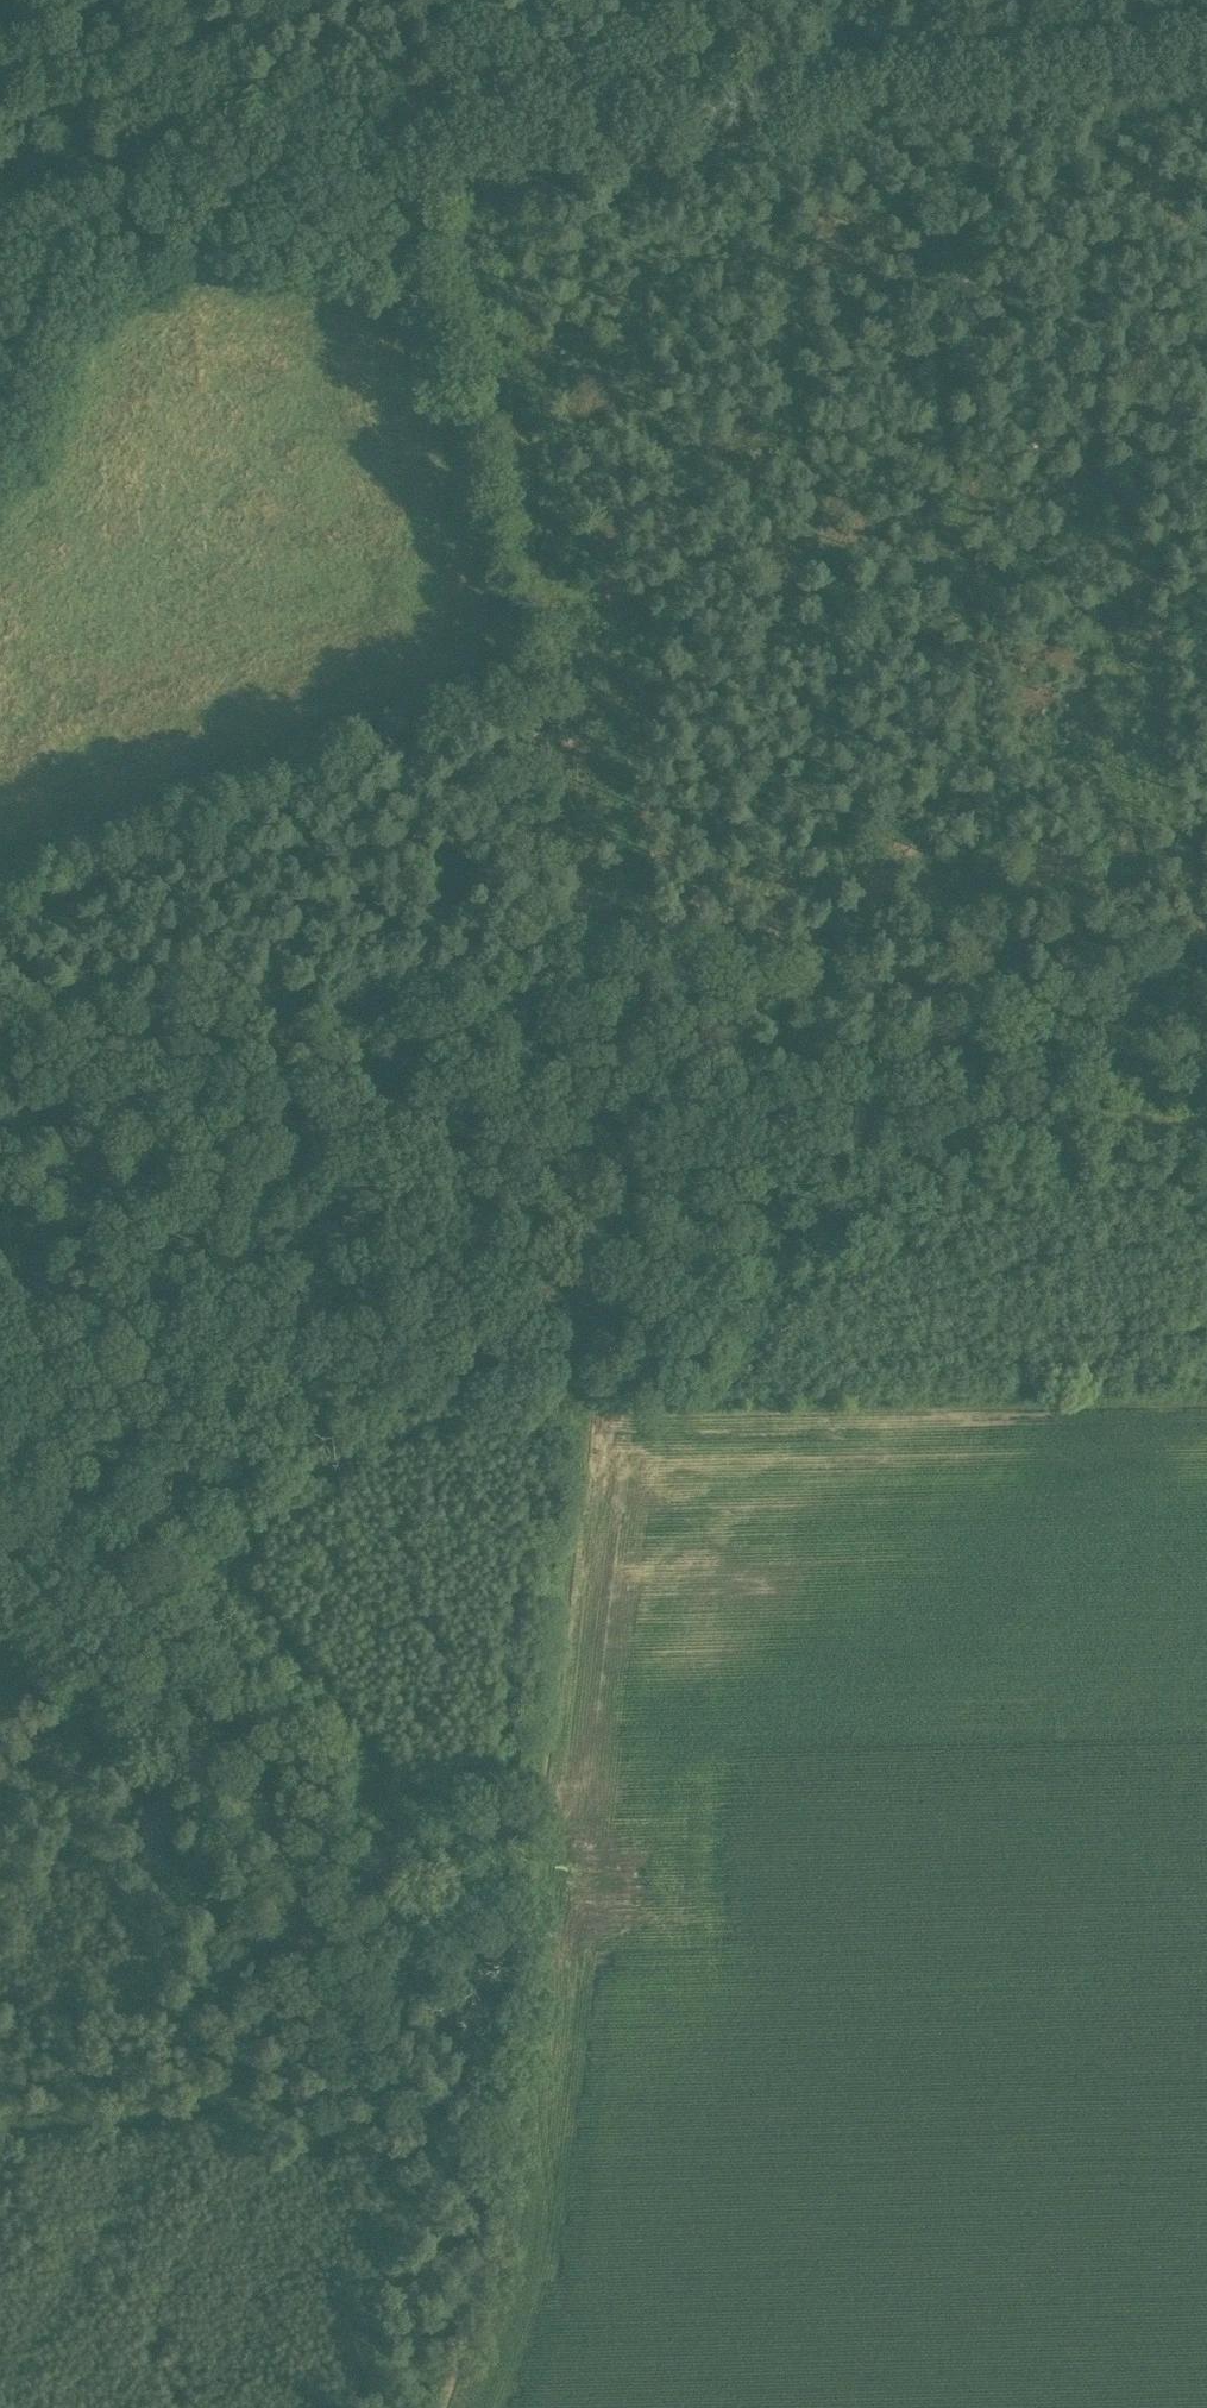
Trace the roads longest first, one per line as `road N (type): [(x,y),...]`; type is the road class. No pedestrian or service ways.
road 1 (track): [(0,1091),(1206,1108)]

